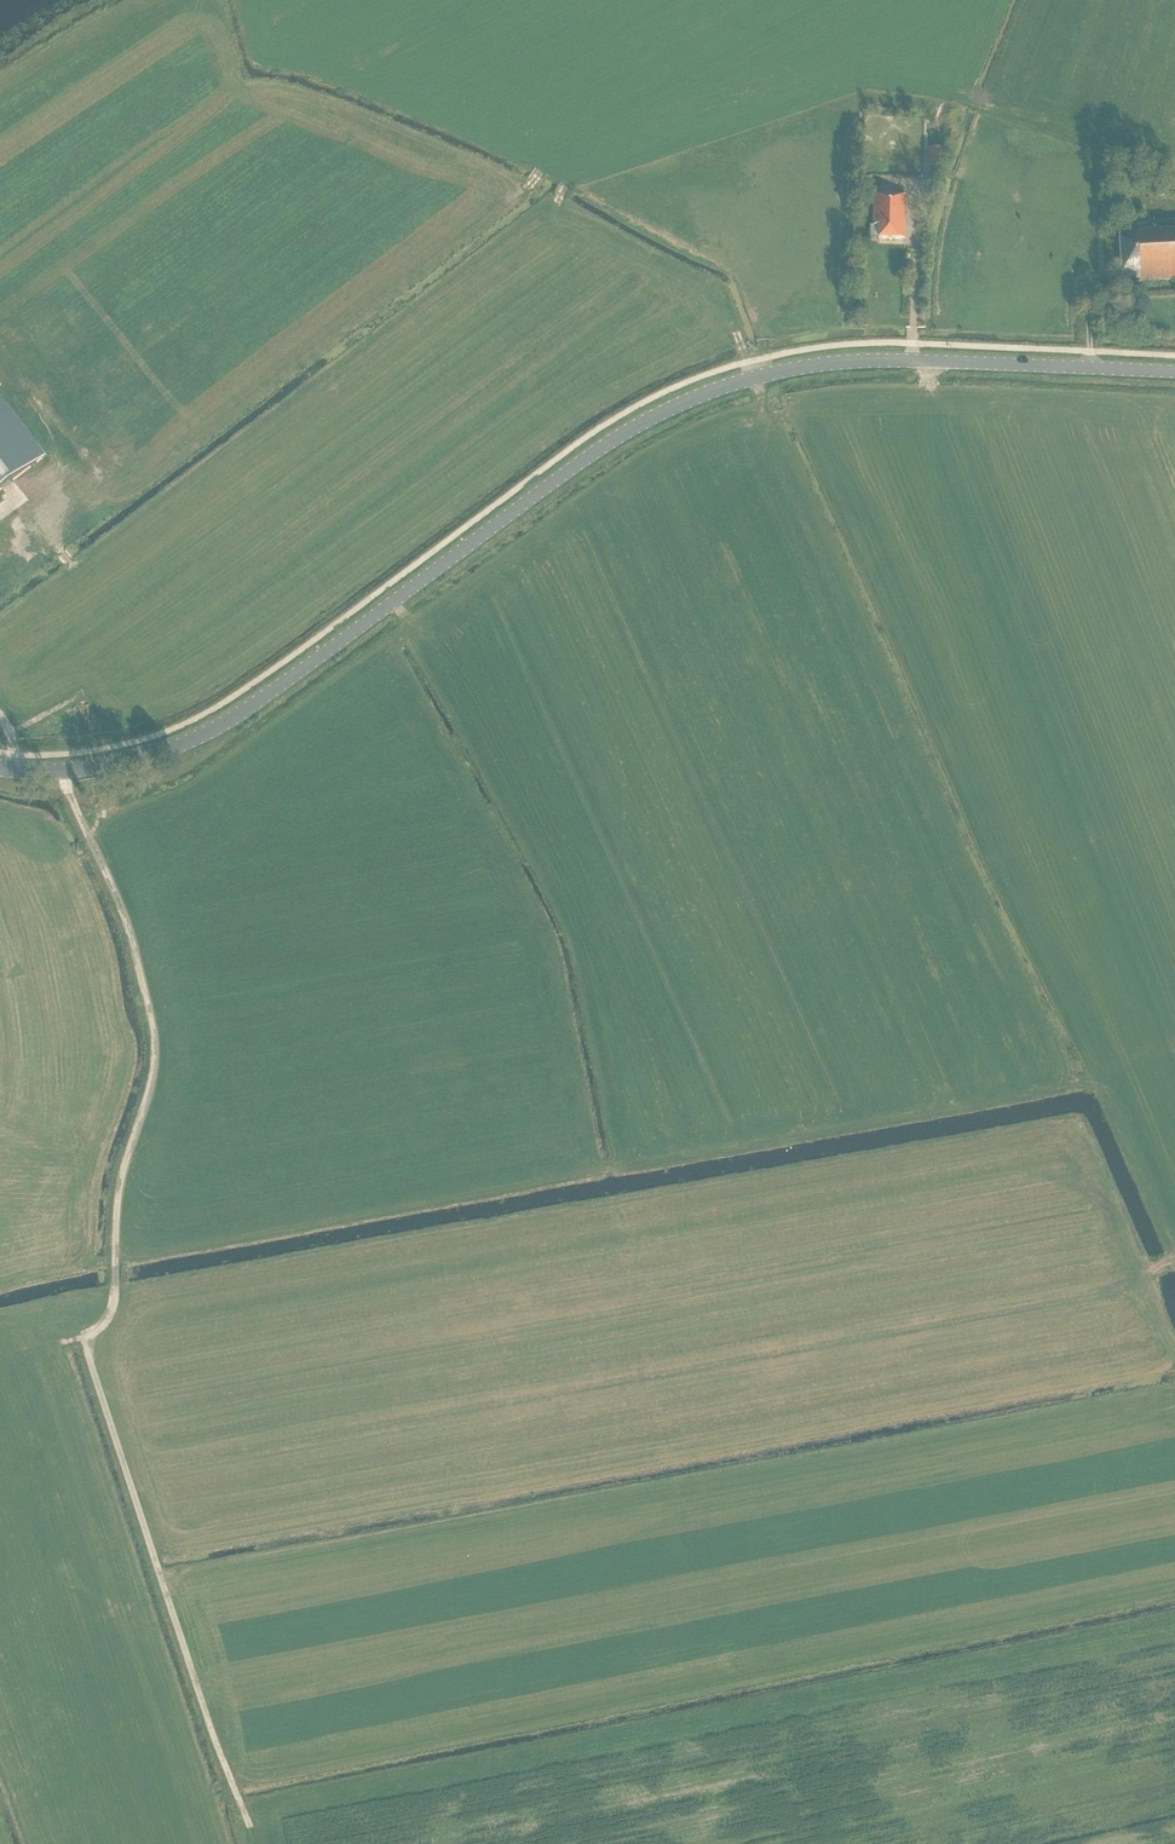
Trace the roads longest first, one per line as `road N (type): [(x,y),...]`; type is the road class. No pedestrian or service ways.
road 1 (secondary): [(0,768),(126,761),(217,727),(588,456),(716,390),(866,360),(1174,371)]

